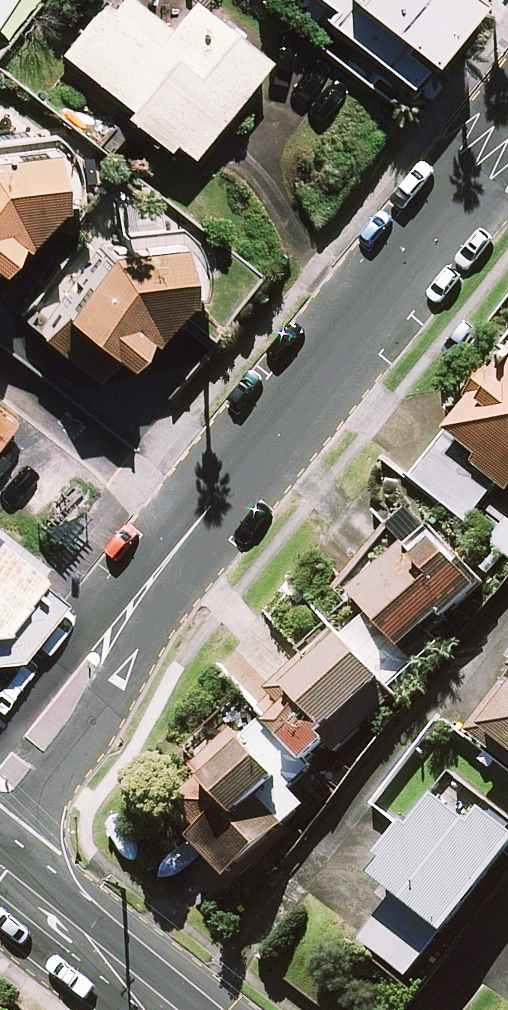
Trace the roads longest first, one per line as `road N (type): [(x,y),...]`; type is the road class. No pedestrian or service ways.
road 1 (residential): [(507,137),(188,532),(0,789)]
road 2 (tertiary): [(0,878),(167,1009)]

